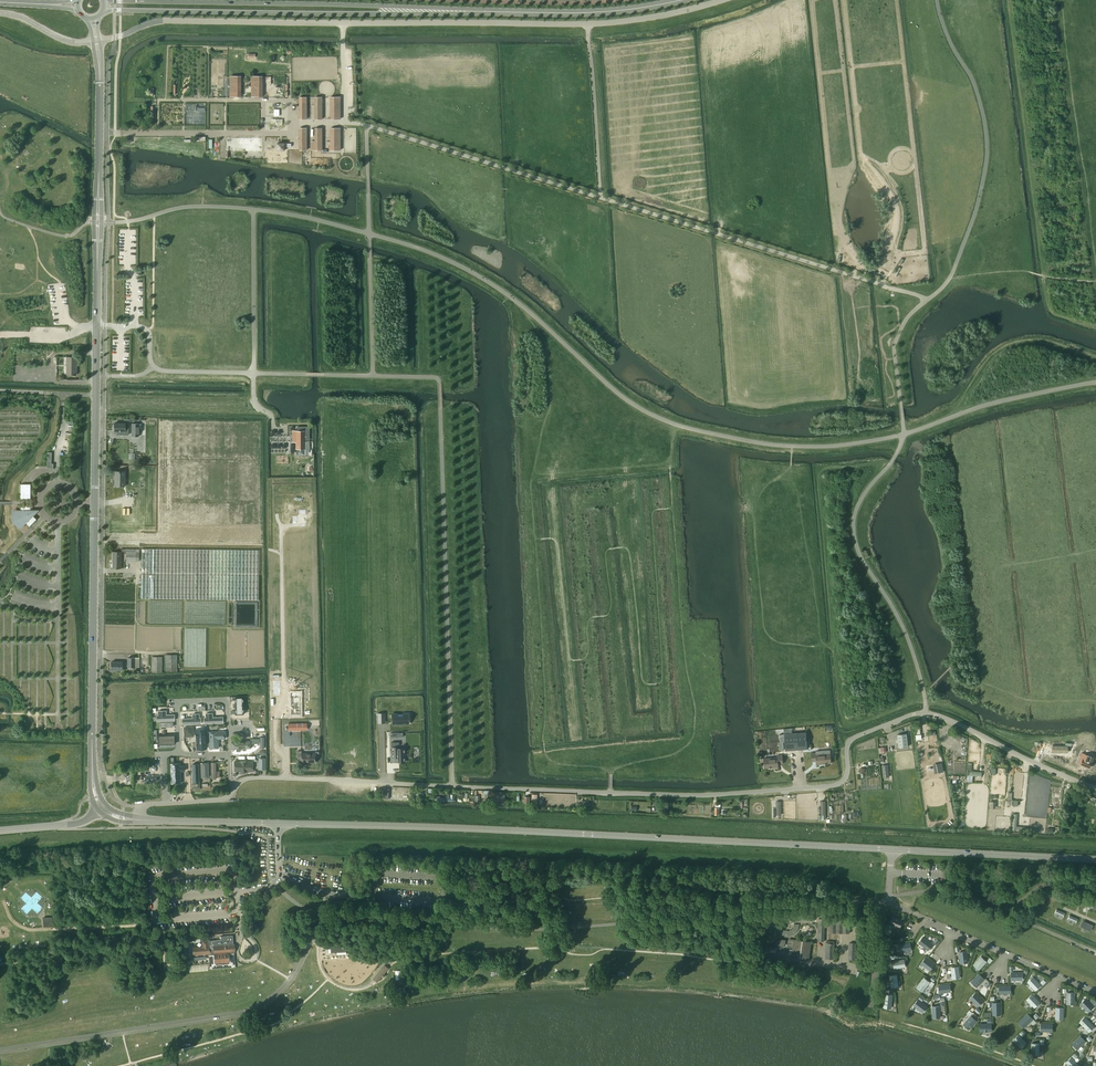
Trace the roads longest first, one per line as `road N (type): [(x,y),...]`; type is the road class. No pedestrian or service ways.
road 1 (unclassified): [(237,783),(287,778),(674,795),(834,785),(846,776),(847,742),(925,713)]
road 2 (unclassified): [(96,40),(164,20),(588,24),(722,0)]
road 3 (secondary): [(892,849),(278,823)]
road 4 (secondary): [(102,809),(93,752),(97,274)]
road 5 (secondary): [(430,11),(103,0)]
road 6 (secondary): [(103,10),(430,11)]
road 7 (secondary): [(430,11),(616,12),(685,0)]
road 8 (secondary): [(1095,859),(892,849)]
road 9 (unclassified): [(1095,788),(925,713)]
road 10 (residential): [(179,753),(177,701),(227,699),(228,754)]
road 11 (secondary): [(278,823),(138,820)]
road 12 (secondary): [(99,168),(96,40)]

